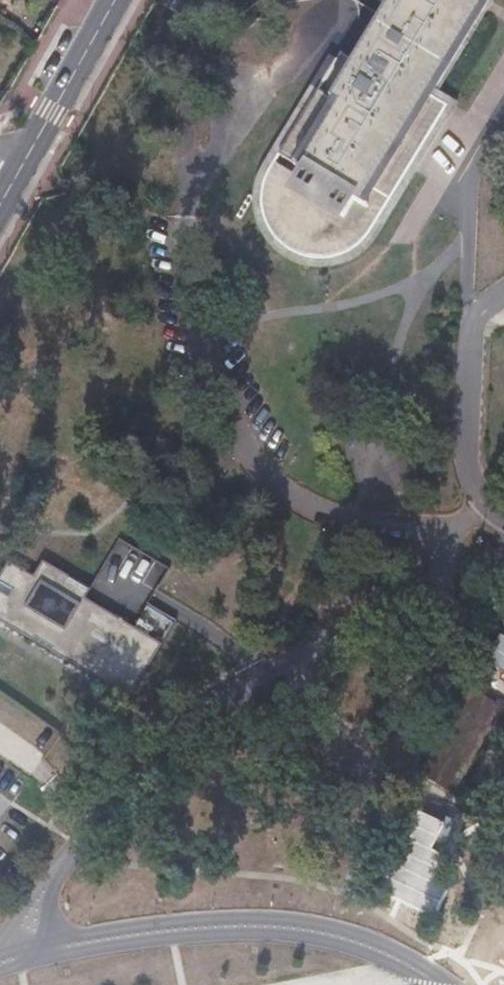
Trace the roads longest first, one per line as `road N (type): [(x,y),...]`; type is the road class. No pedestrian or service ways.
road 1 (tertiary): [(17,170),(111,0)]

